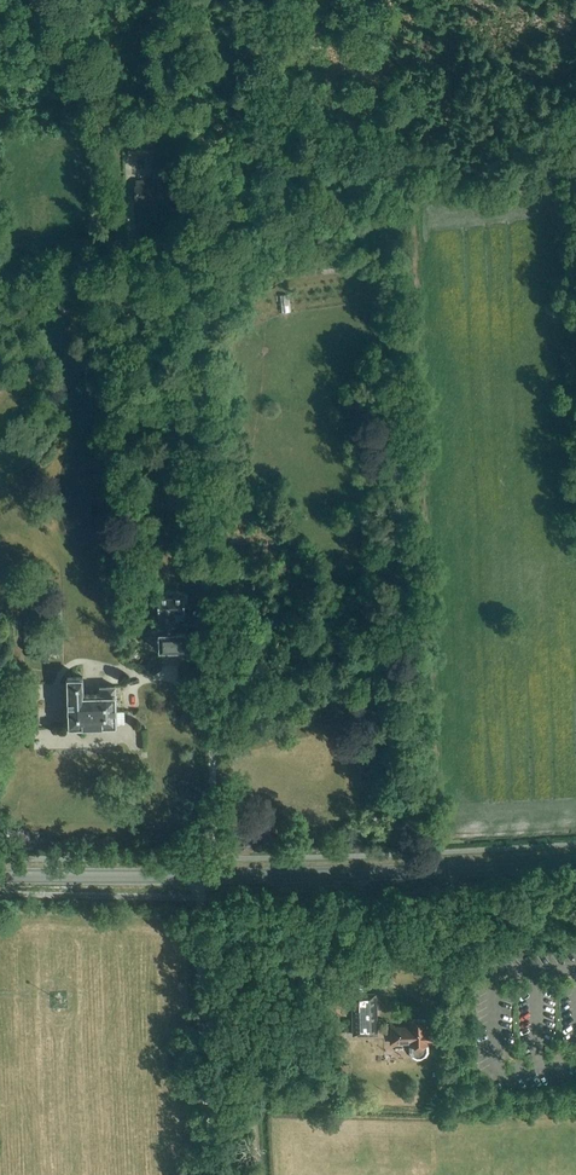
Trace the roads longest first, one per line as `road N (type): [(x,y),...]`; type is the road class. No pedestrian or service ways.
road 1 (secondary): [(0,878),(575,864)]
road 2 (track): [(208,1174),(198,898)]

